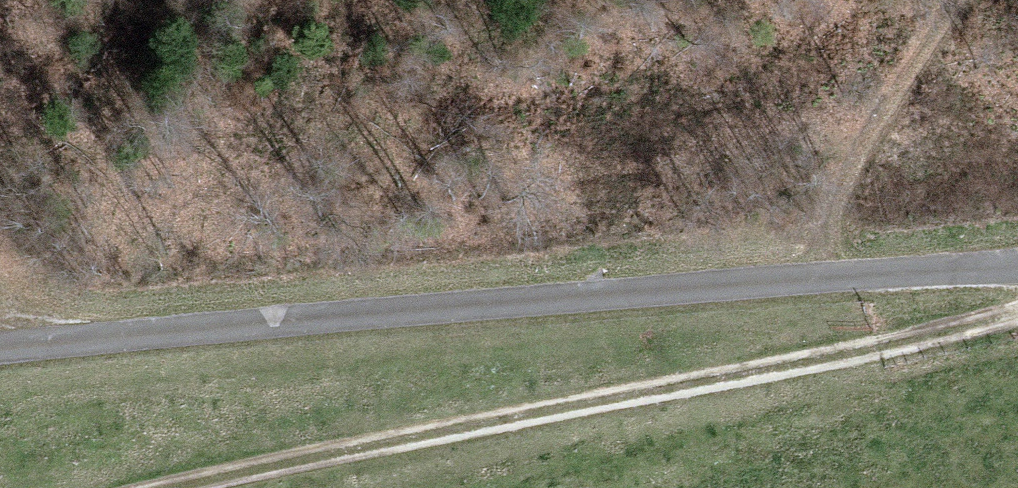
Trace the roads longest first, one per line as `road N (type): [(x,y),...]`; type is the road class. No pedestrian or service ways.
road 1 (unclassified): [(0,348),(344,313),(1017,265)]
road 2 (track): [(185,487),(1017,309)]
road 3 (track): [(956,0),(846,171),(826,232),(824,278)]

